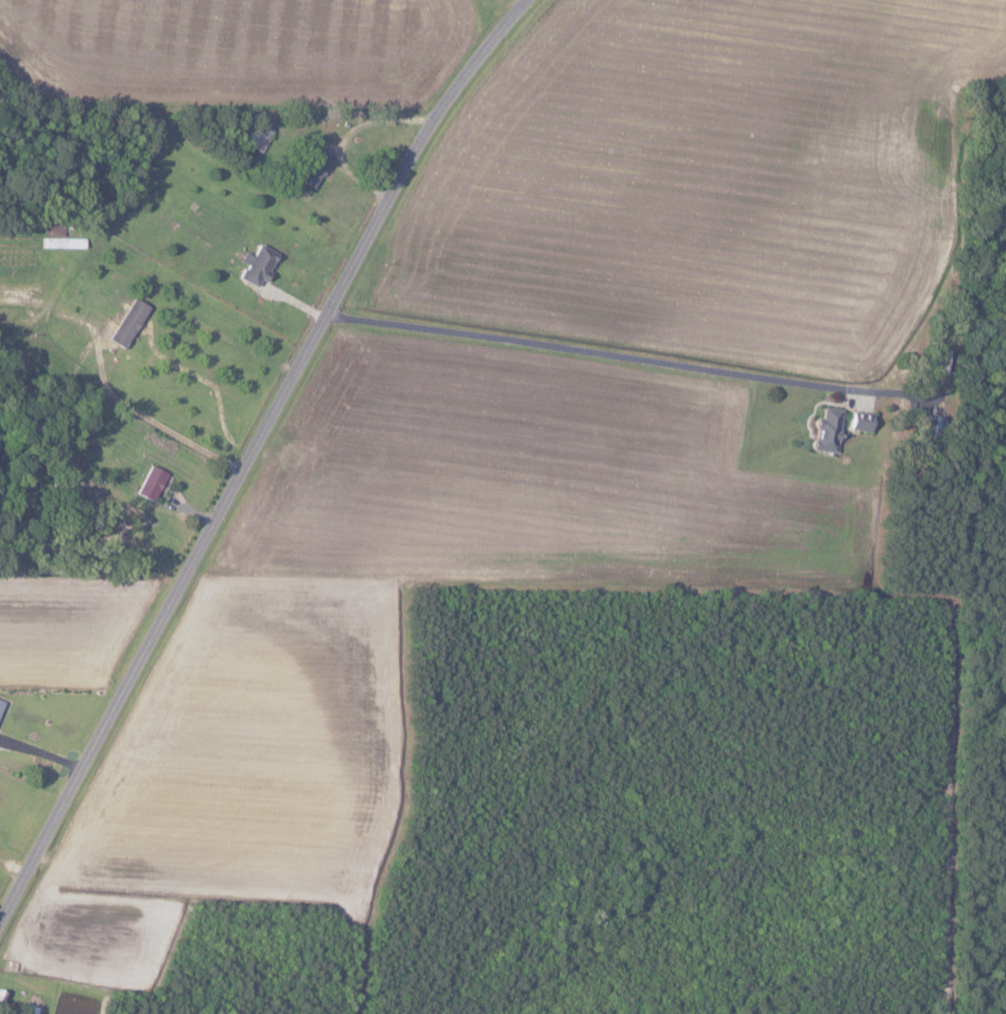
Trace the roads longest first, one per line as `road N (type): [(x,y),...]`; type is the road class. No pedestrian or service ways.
road 1 (residential): [(0,935),(392,201),(480,59),(531,0)]

